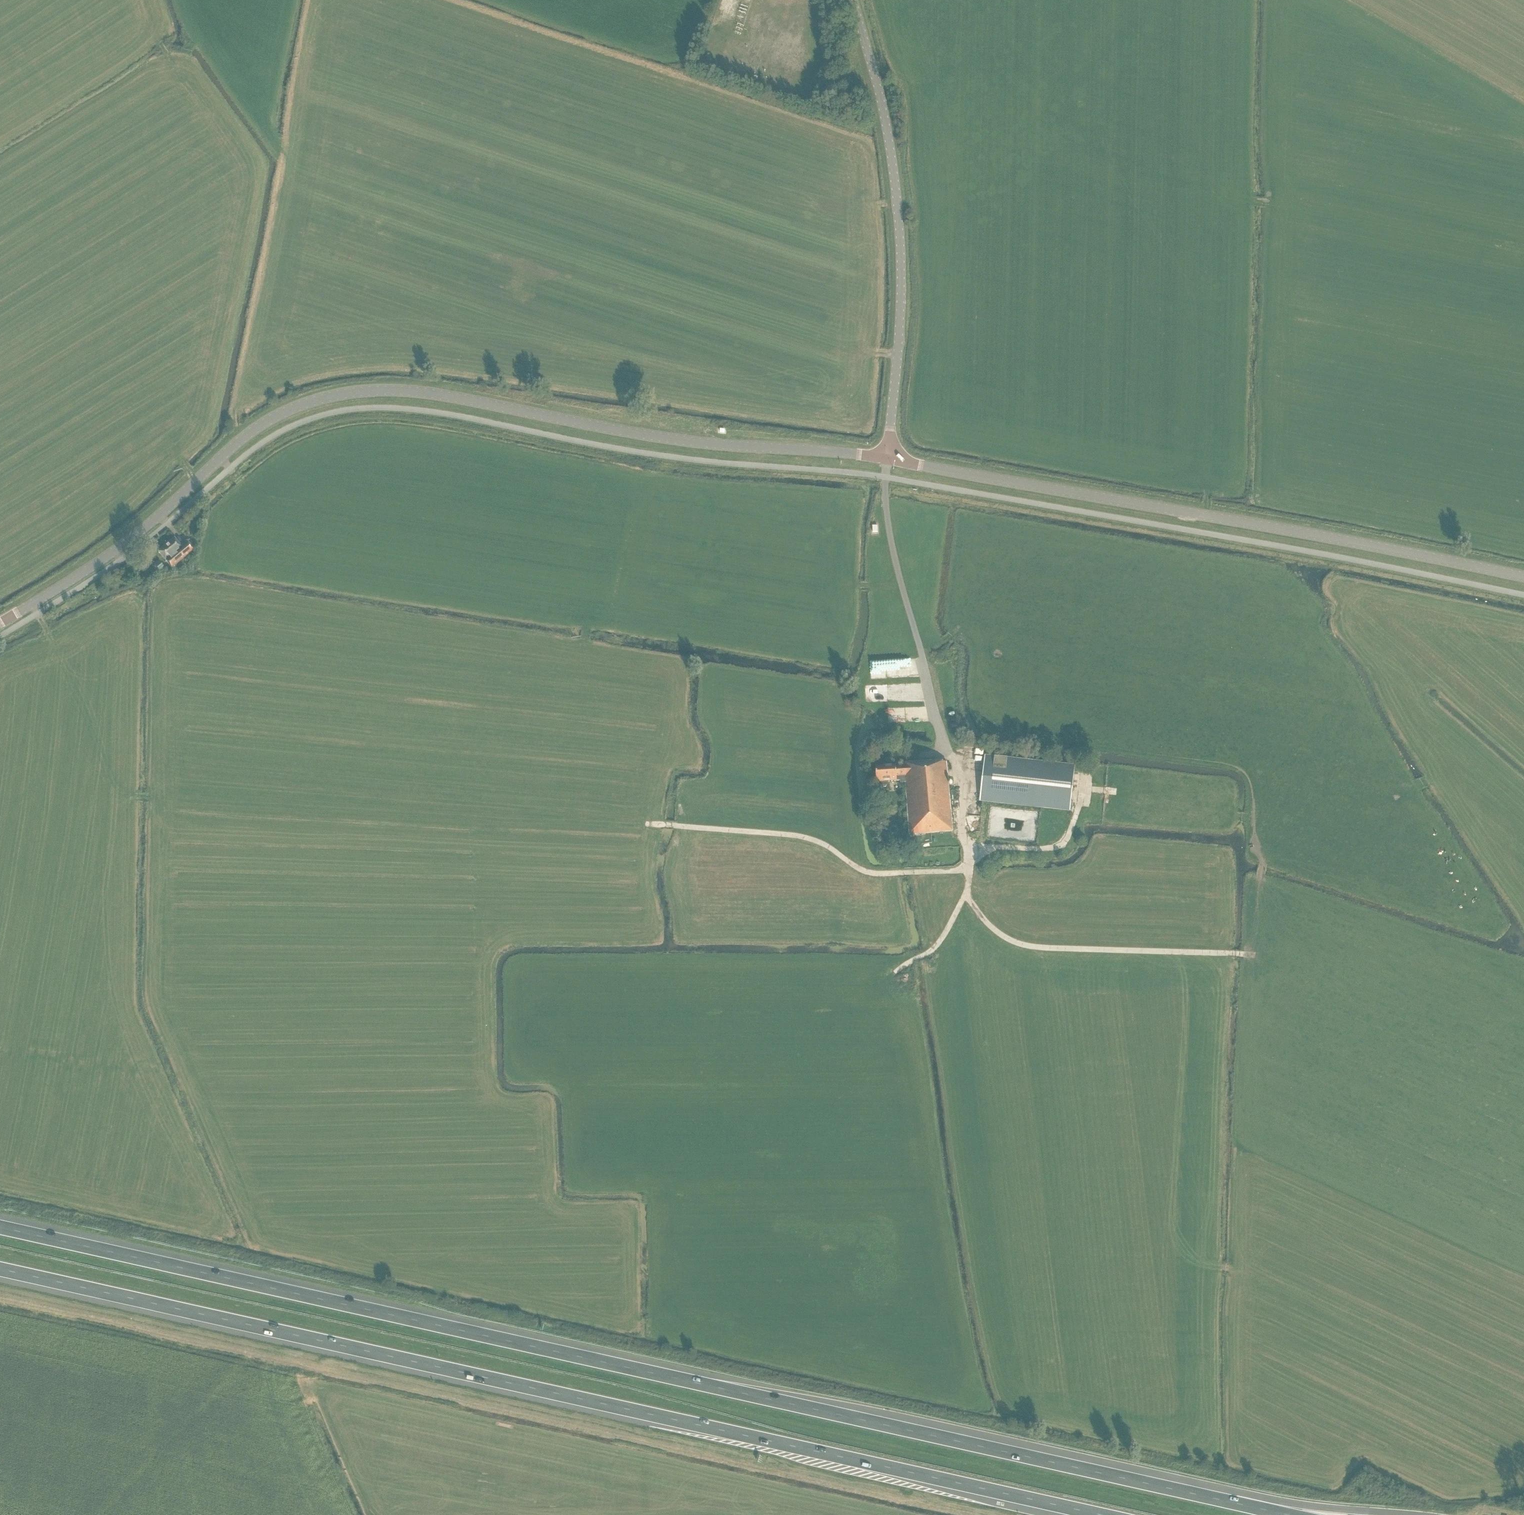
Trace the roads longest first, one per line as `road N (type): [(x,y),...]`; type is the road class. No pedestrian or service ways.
road 1 (motorway): [(1288,1514),(0,1227)]
road 2 (motorway): [(0,1269),(1025,1498)]
road 3 (tertiary): [(887,458),(672,439),(423,392),(336,395),(251,432),(111,554),(0,623)]
road 4 (tertiary): [(1523,577),(887,458)]
road 5 (tertiary): [(887,458),(901,290),(898,201),(853,0)]

